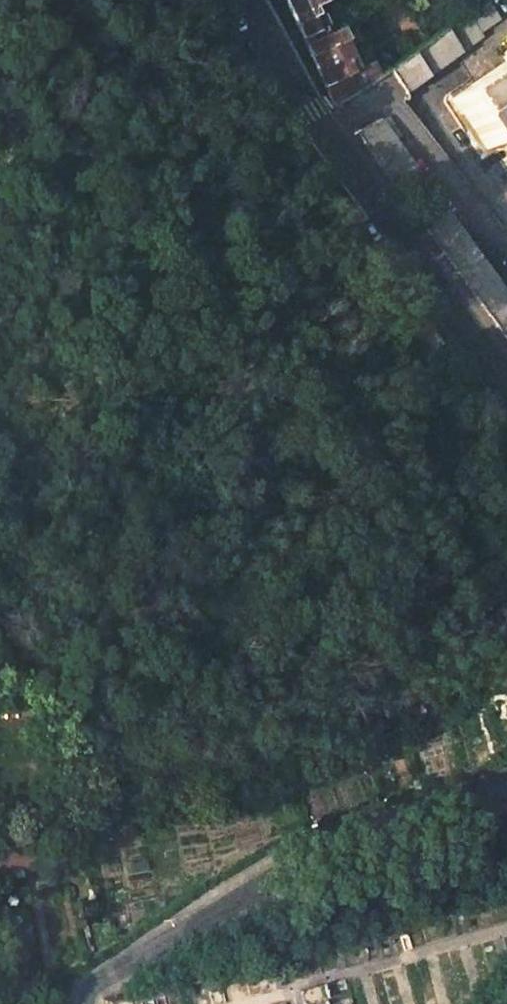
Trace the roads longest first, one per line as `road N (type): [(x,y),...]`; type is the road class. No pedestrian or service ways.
road 1 (unclassified): [(506,786),(289,865),(98,981),(85,1003)]
road 2 (tertiary): [(255,0),(311,112),(506,381)]

